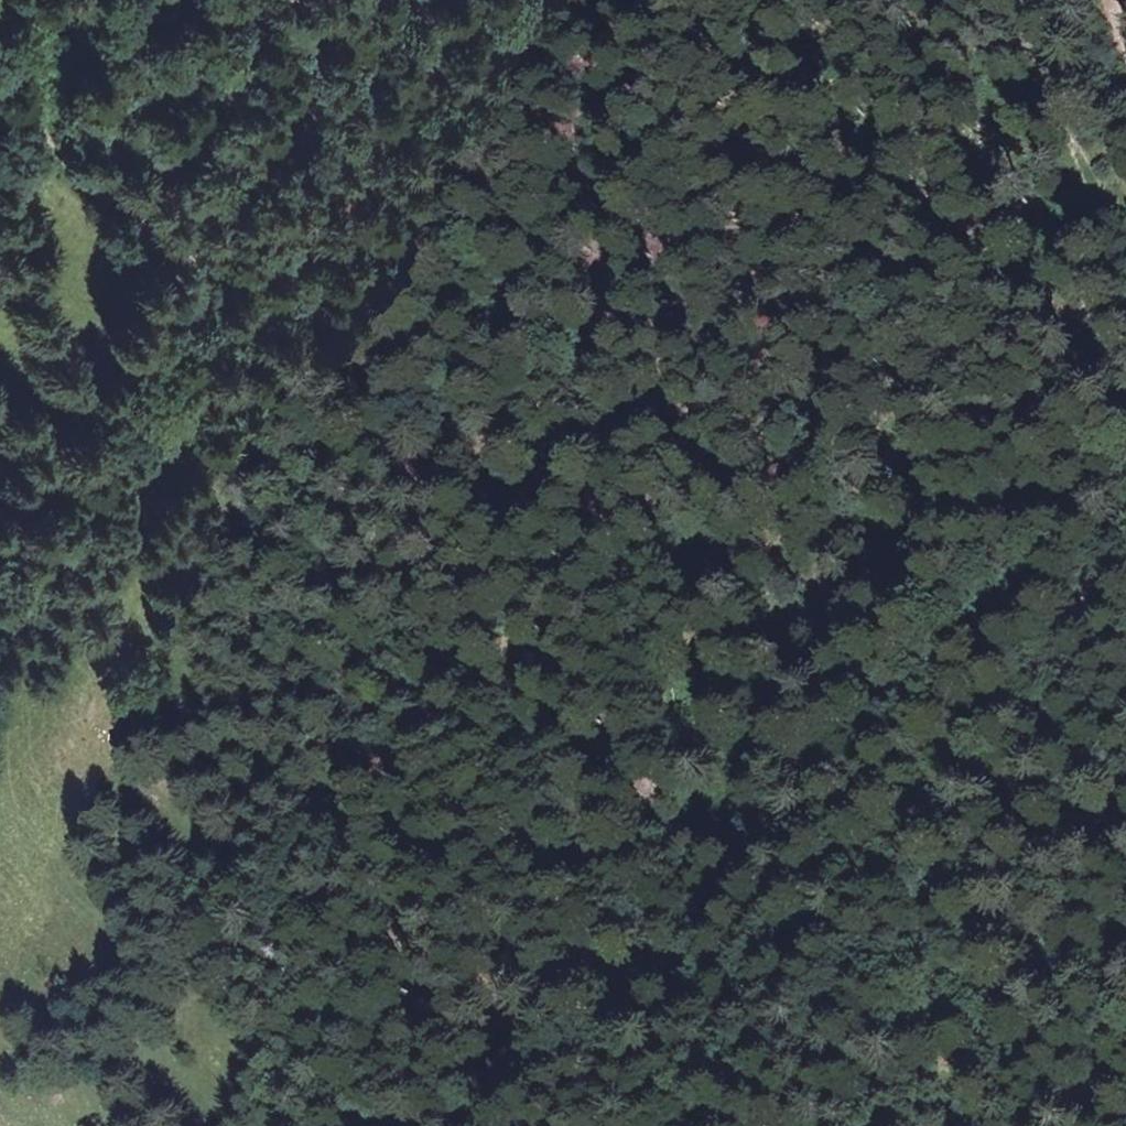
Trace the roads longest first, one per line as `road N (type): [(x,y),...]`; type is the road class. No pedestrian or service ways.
road 1 (track): [(671,1125),(661,1074),(345,592),(220,275),(160,195),(57,134),(0,112)]
road 2 (track): [(1125,223),(1083,162),(1013,0)]

